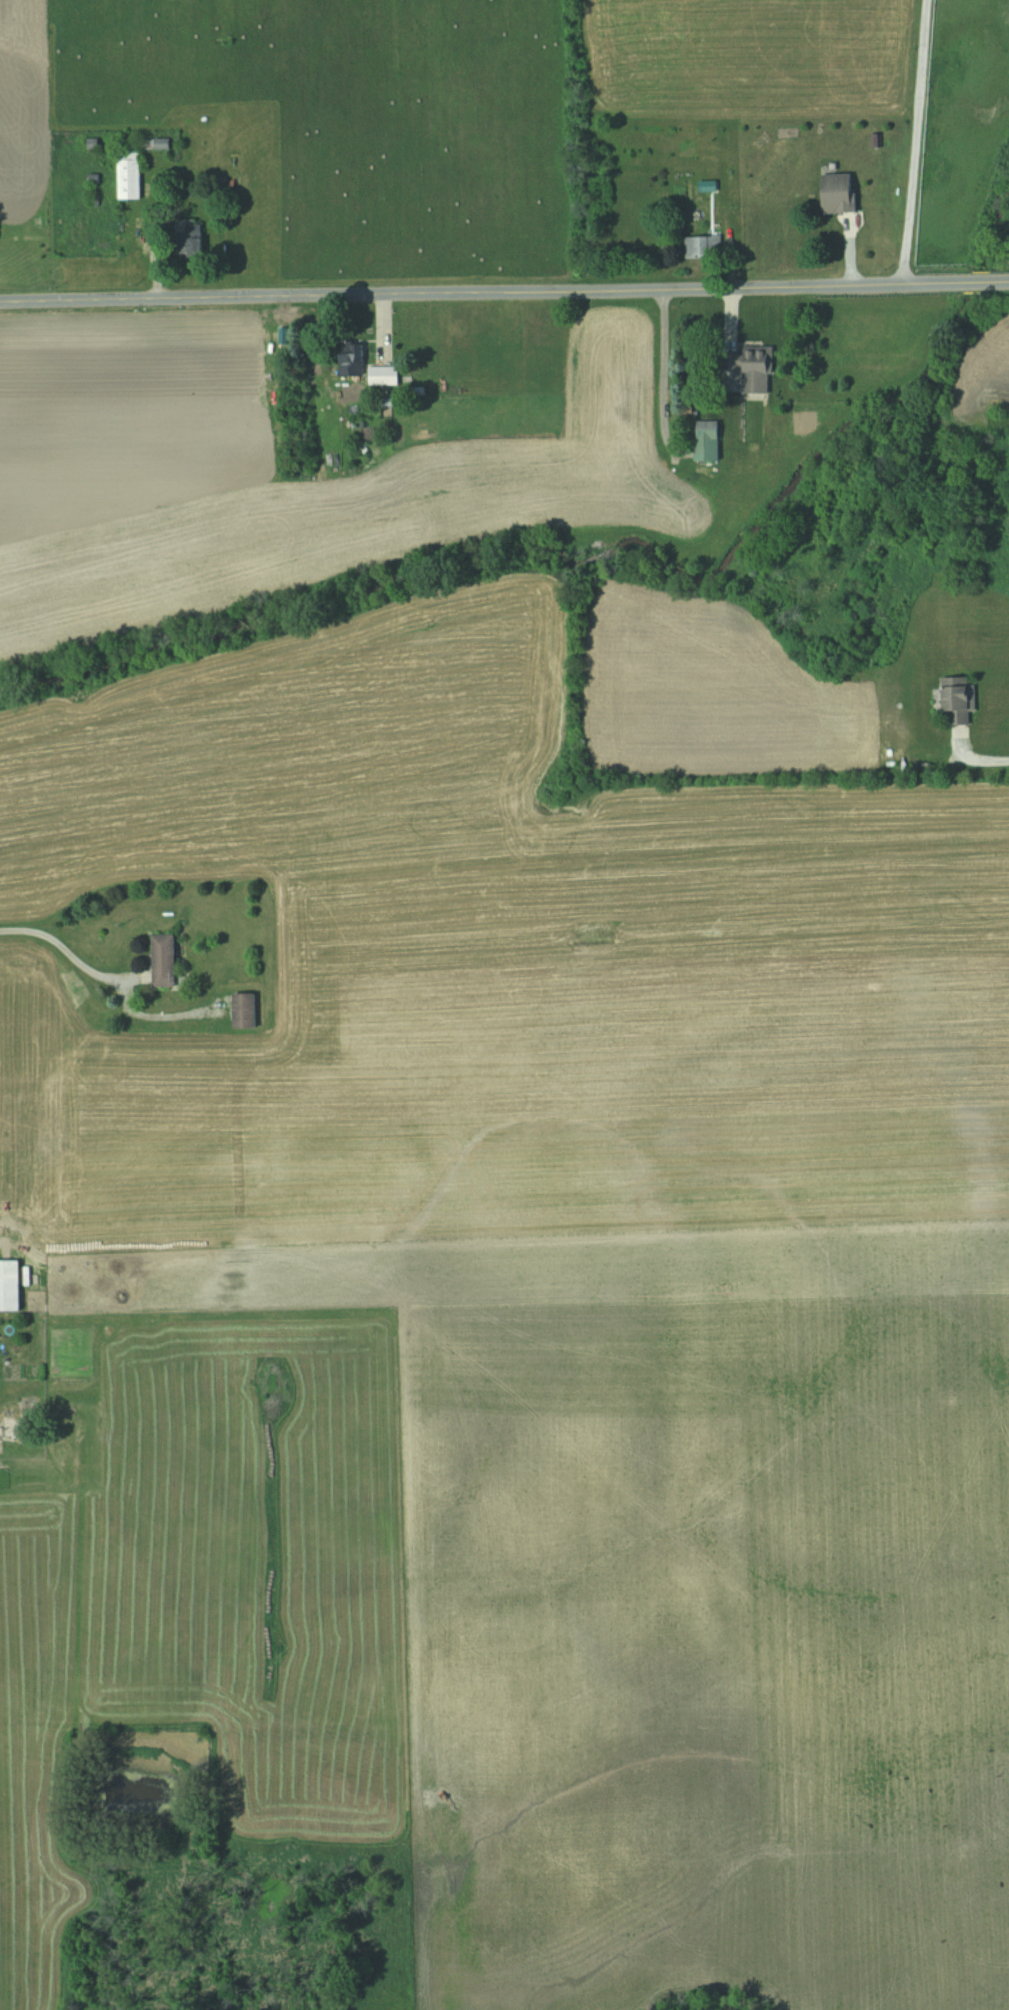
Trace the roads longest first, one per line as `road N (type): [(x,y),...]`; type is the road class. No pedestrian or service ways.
road 1 (residential): [(0,302),(1008,282)]

